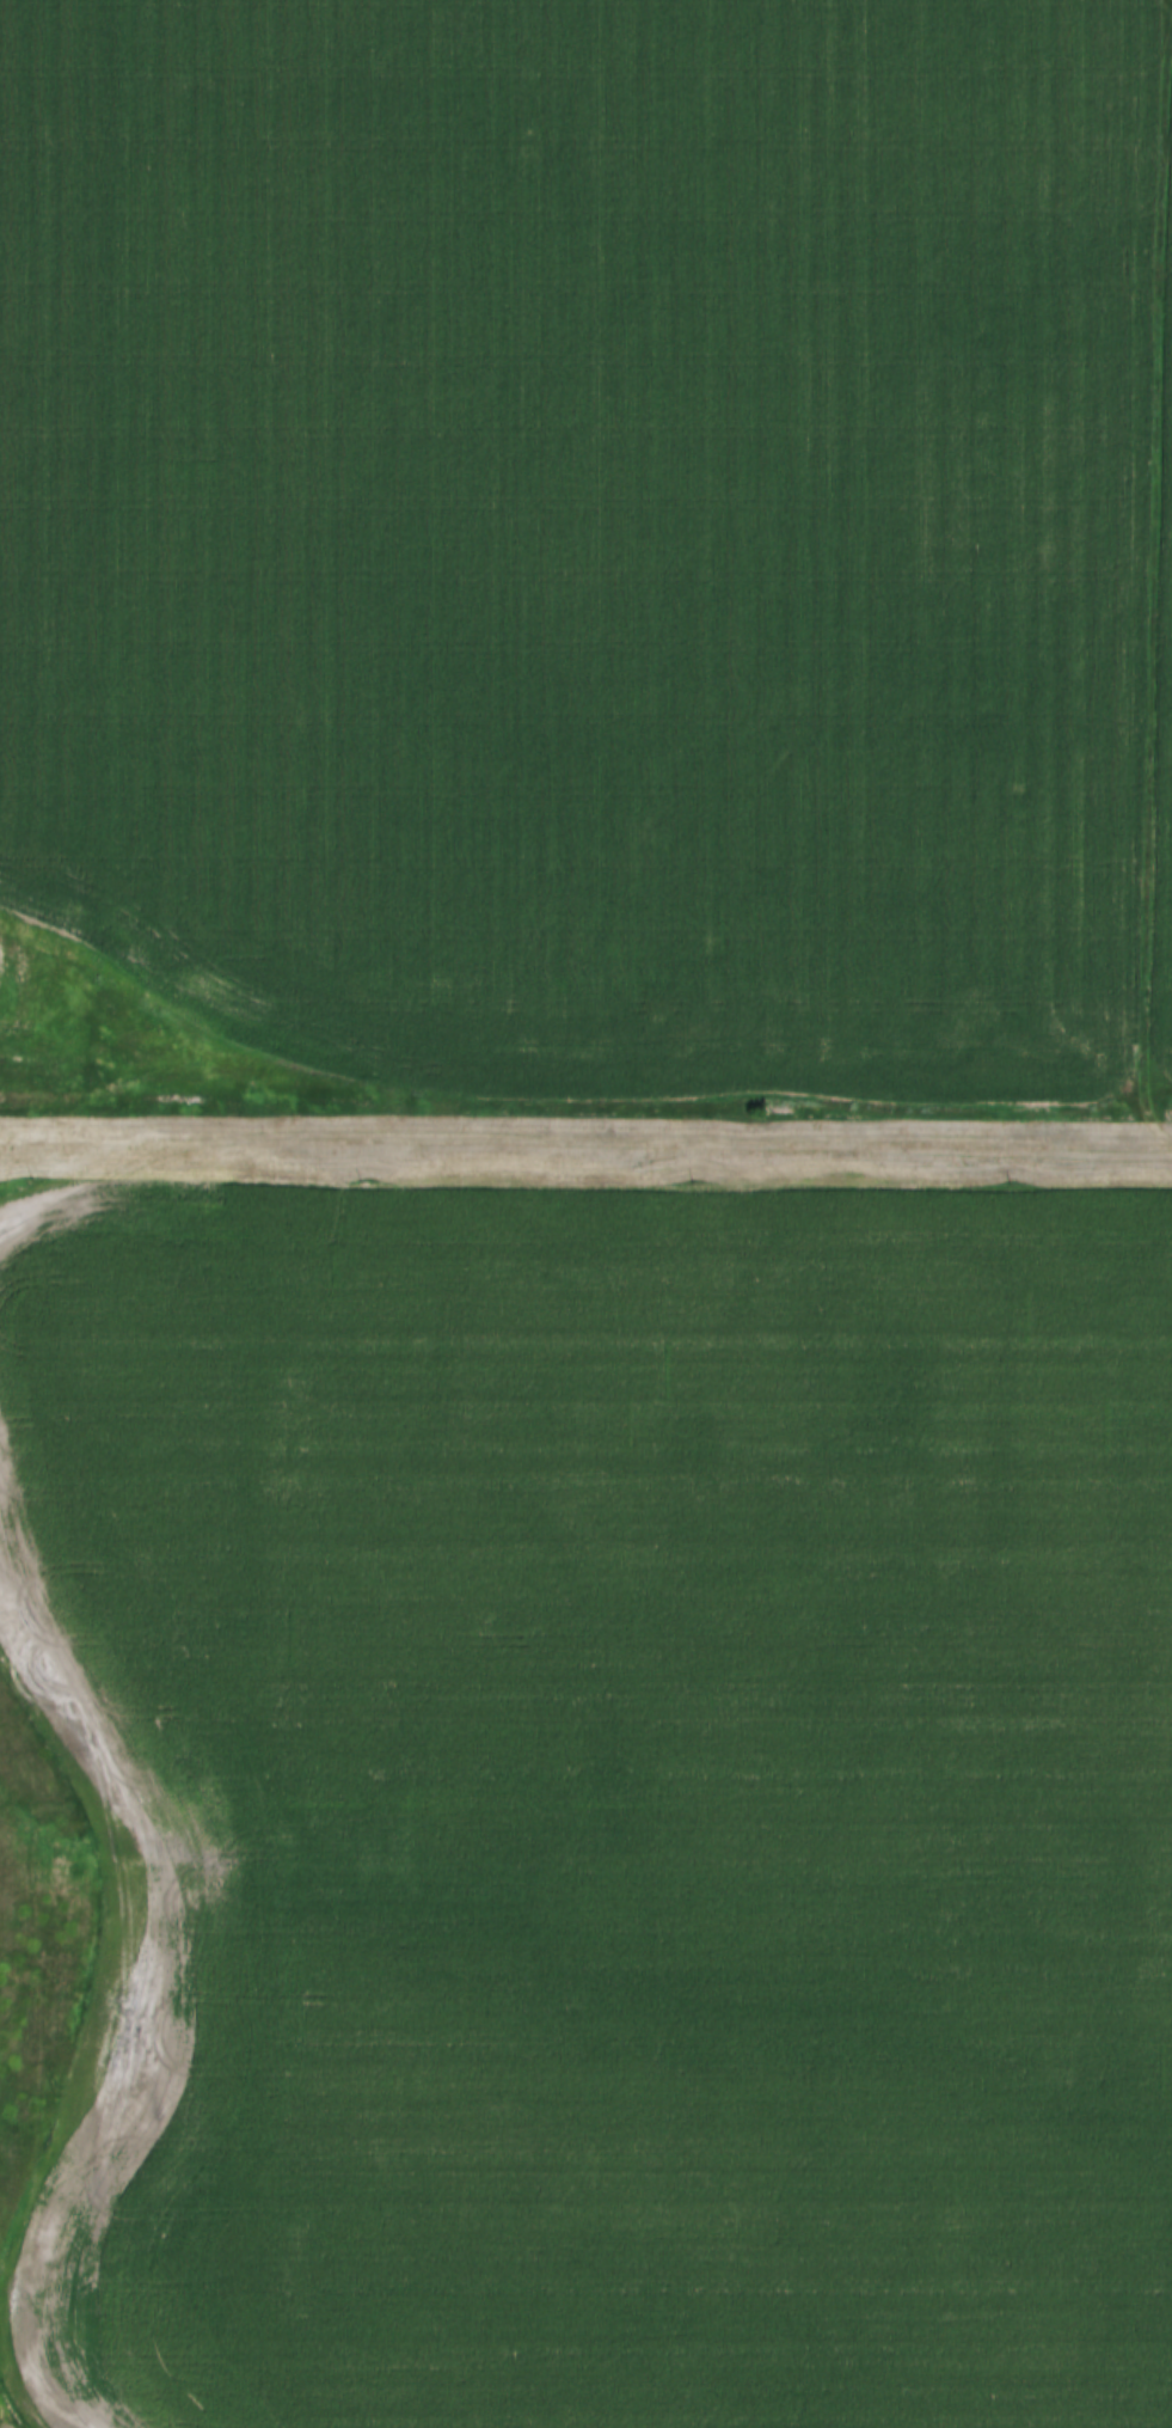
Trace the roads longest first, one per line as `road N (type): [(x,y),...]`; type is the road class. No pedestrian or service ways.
road 1 (track): [(1171,1130),(1123,1101),(713,1091),(492,1097),(381,1074),(280,1069),(80,1095),(0,1095)]

